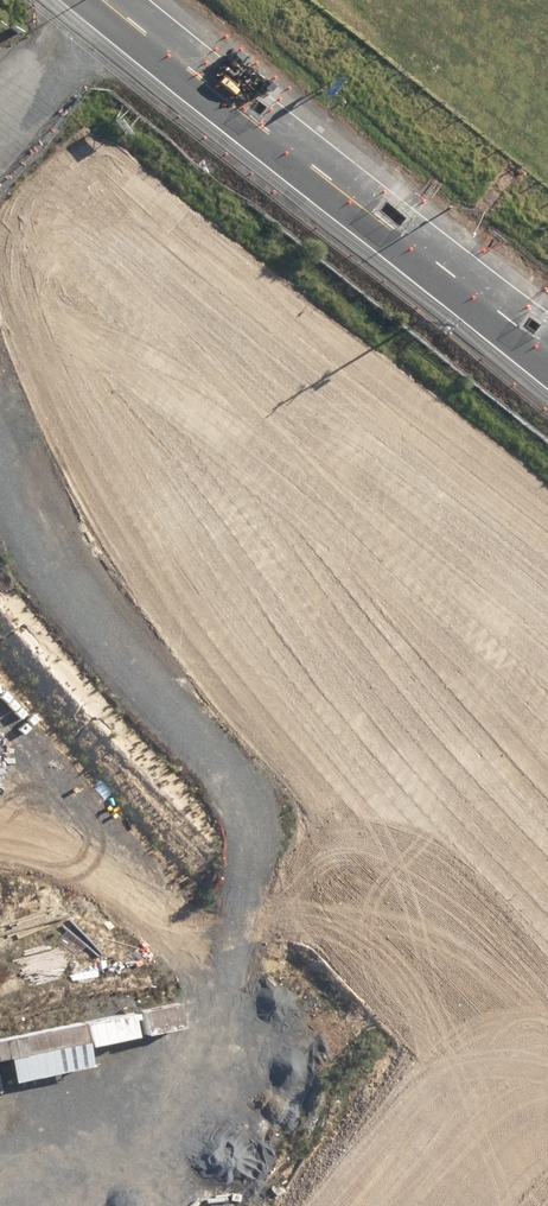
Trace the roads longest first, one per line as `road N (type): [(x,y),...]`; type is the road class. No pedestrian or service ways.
road 1 (unknown): [(0,751),(106,849),(547,1201)]
road 2 (secondary): [(547,352),(109,8)]
road 3 (unknown): [(0,1029),(17,967),(106,849)]
road 4 (secondary): [(109,8),(0,130)]

